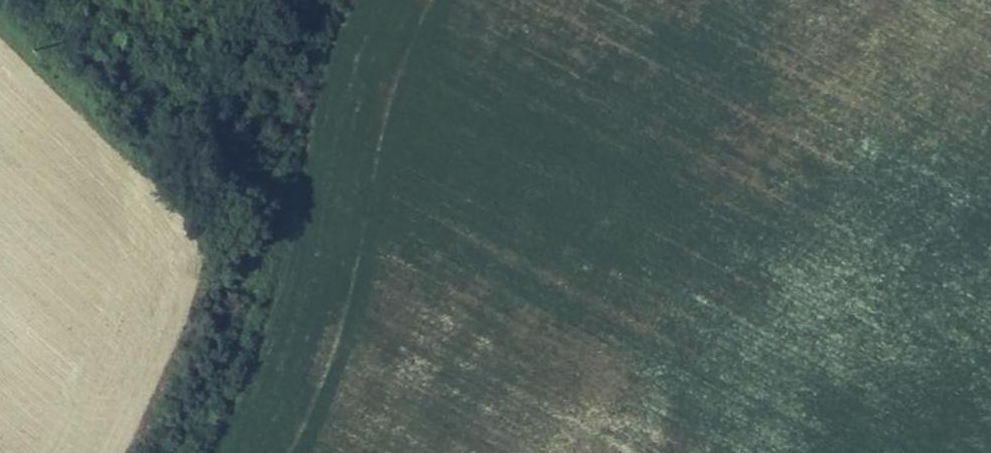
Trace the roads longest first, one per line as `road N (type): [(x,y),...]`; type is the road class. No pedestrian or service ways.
road 1 (track): [(157,452),(232,305),(274,110)]

